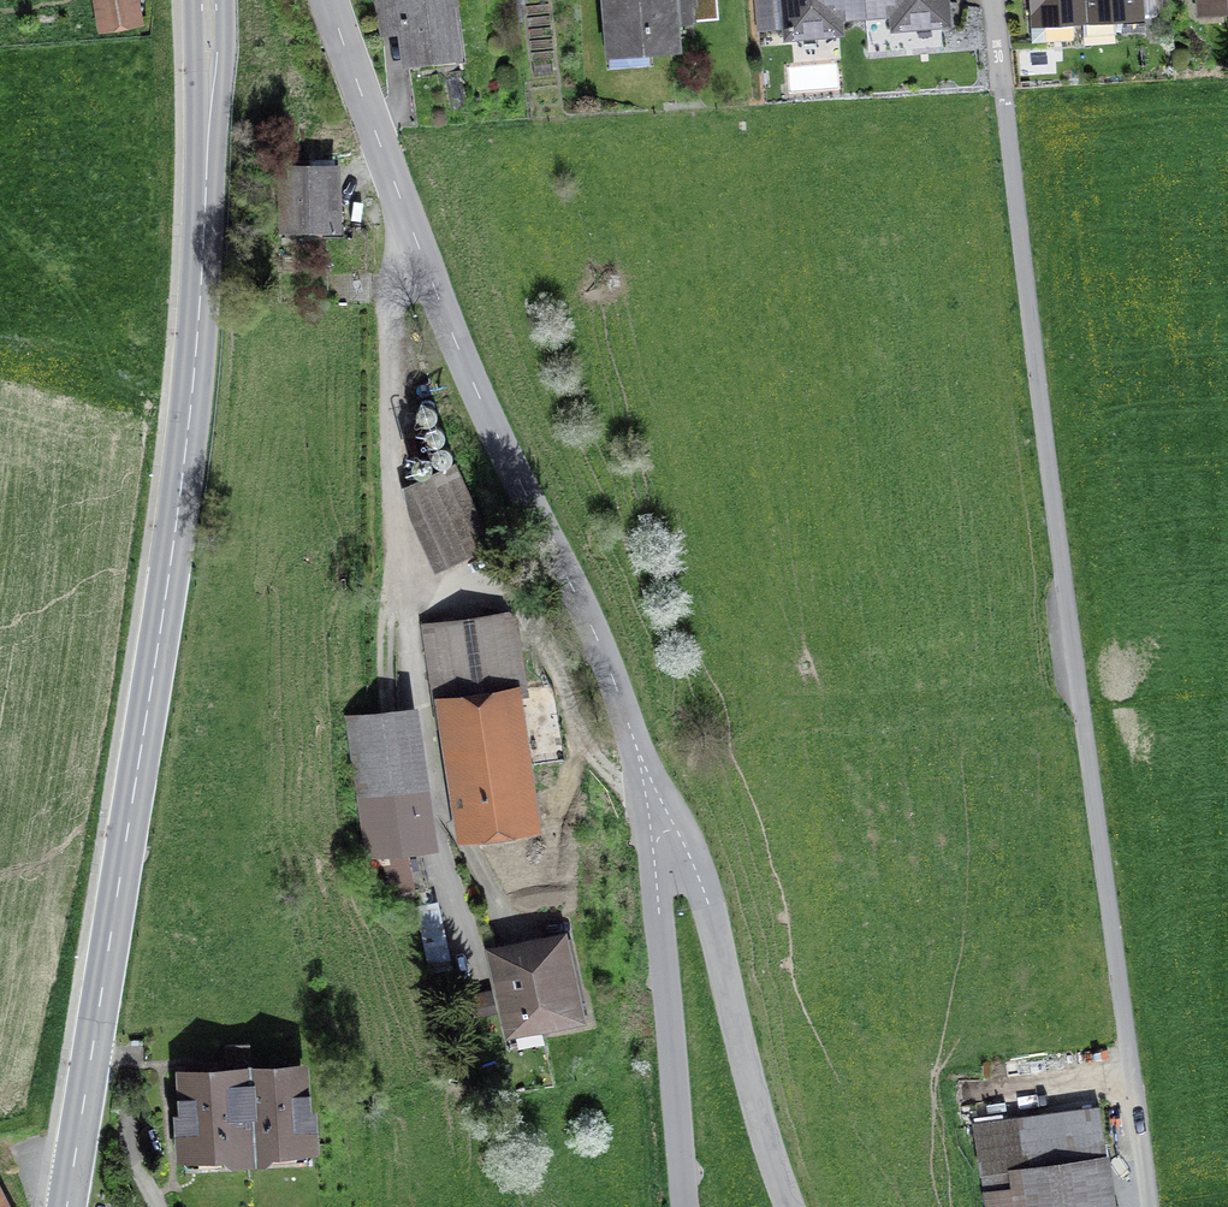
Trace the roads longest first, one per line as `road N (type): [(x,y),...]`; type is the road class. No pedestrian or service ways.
road 1 (residential): [(989,0),(1153,1206)]
road 2 (secondary): [(210,0),(207,208),(178,499),(65,1206)]
road 3 (tertiary): [(662,821),(594,630),(449,324),(329,0)]
road 4 (residential): [(792,1206),(694,864),(662,821)]
road 5 (tertiary): [(683,1206),(654,858),(662,821)]

